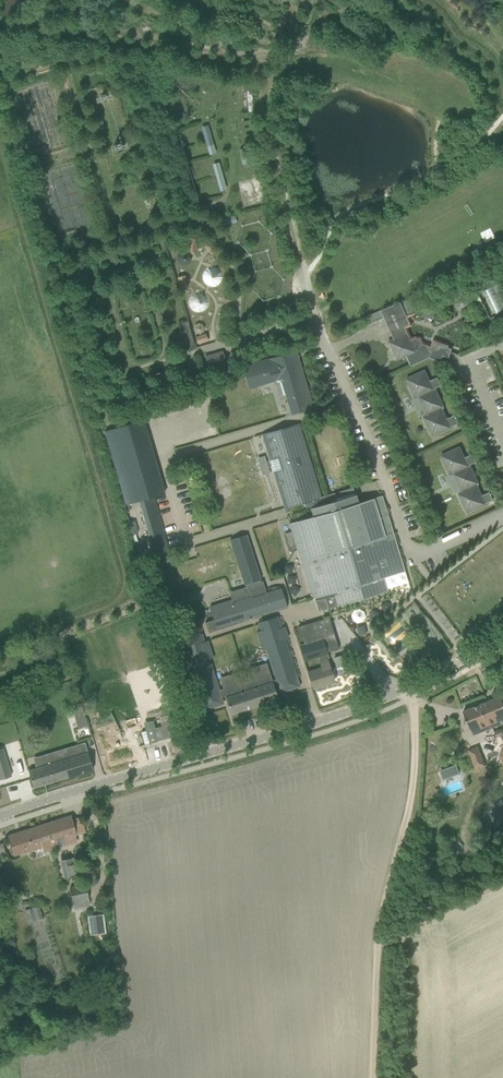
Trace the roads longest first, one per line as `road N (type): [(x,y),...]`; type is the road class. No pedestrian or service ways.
road 1 (unclassified): [(403,690),(0,816)]
road 2 (track): [(383,1077),(385,942),(418,801),(415,713),(408,700)]

